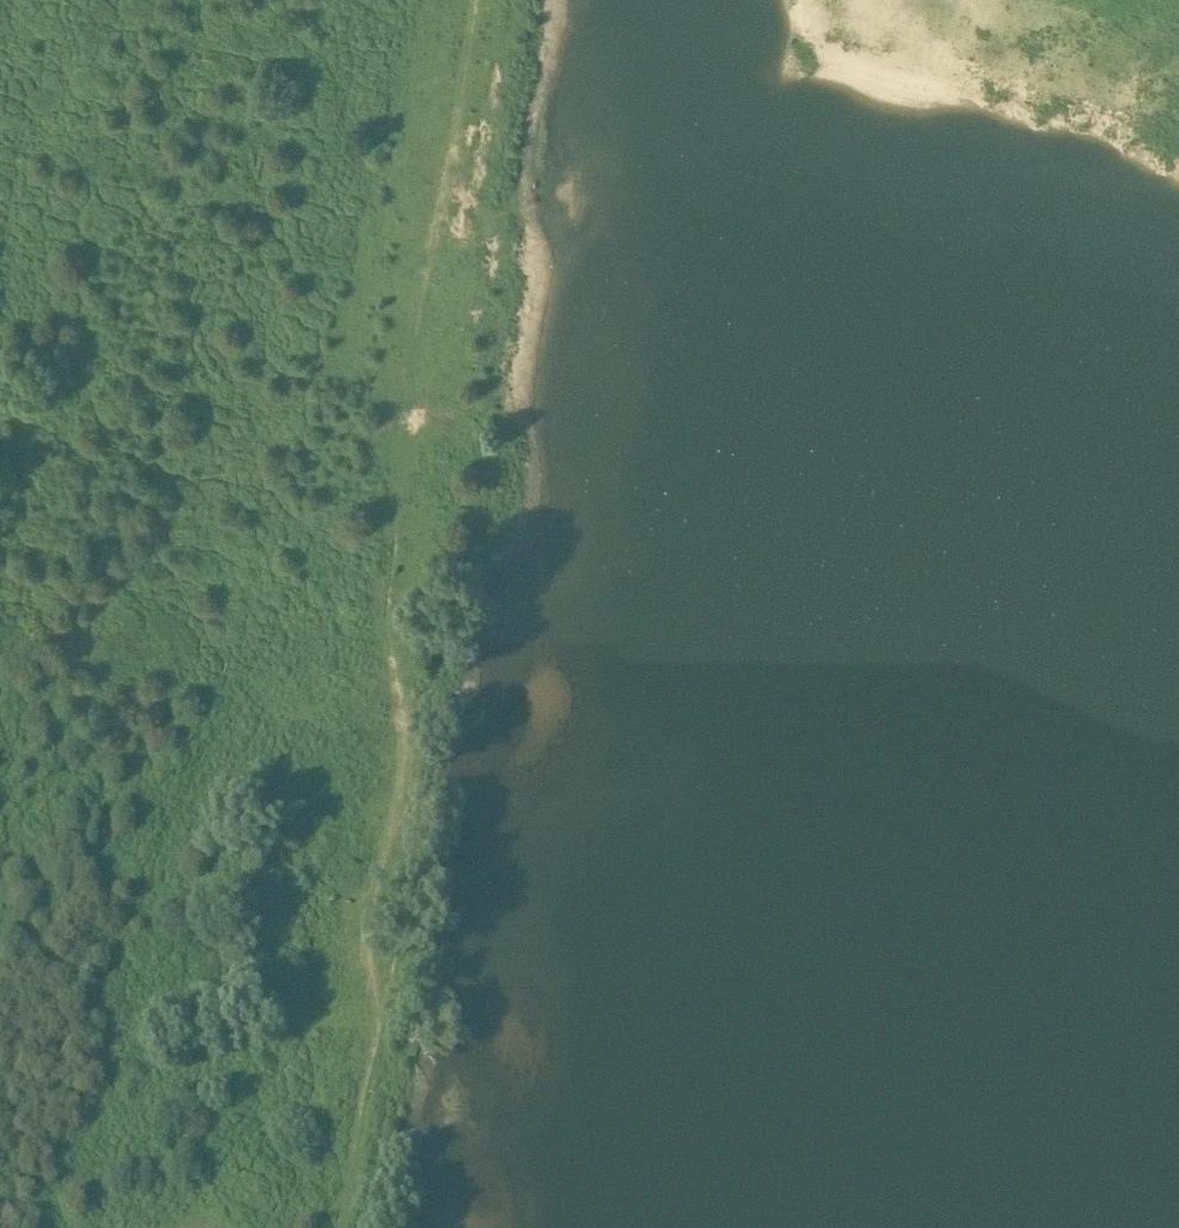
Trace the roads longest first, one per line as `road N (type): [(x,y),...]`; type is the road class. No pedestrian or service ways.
road 1 (track): [(329,1227),(471,0)]

